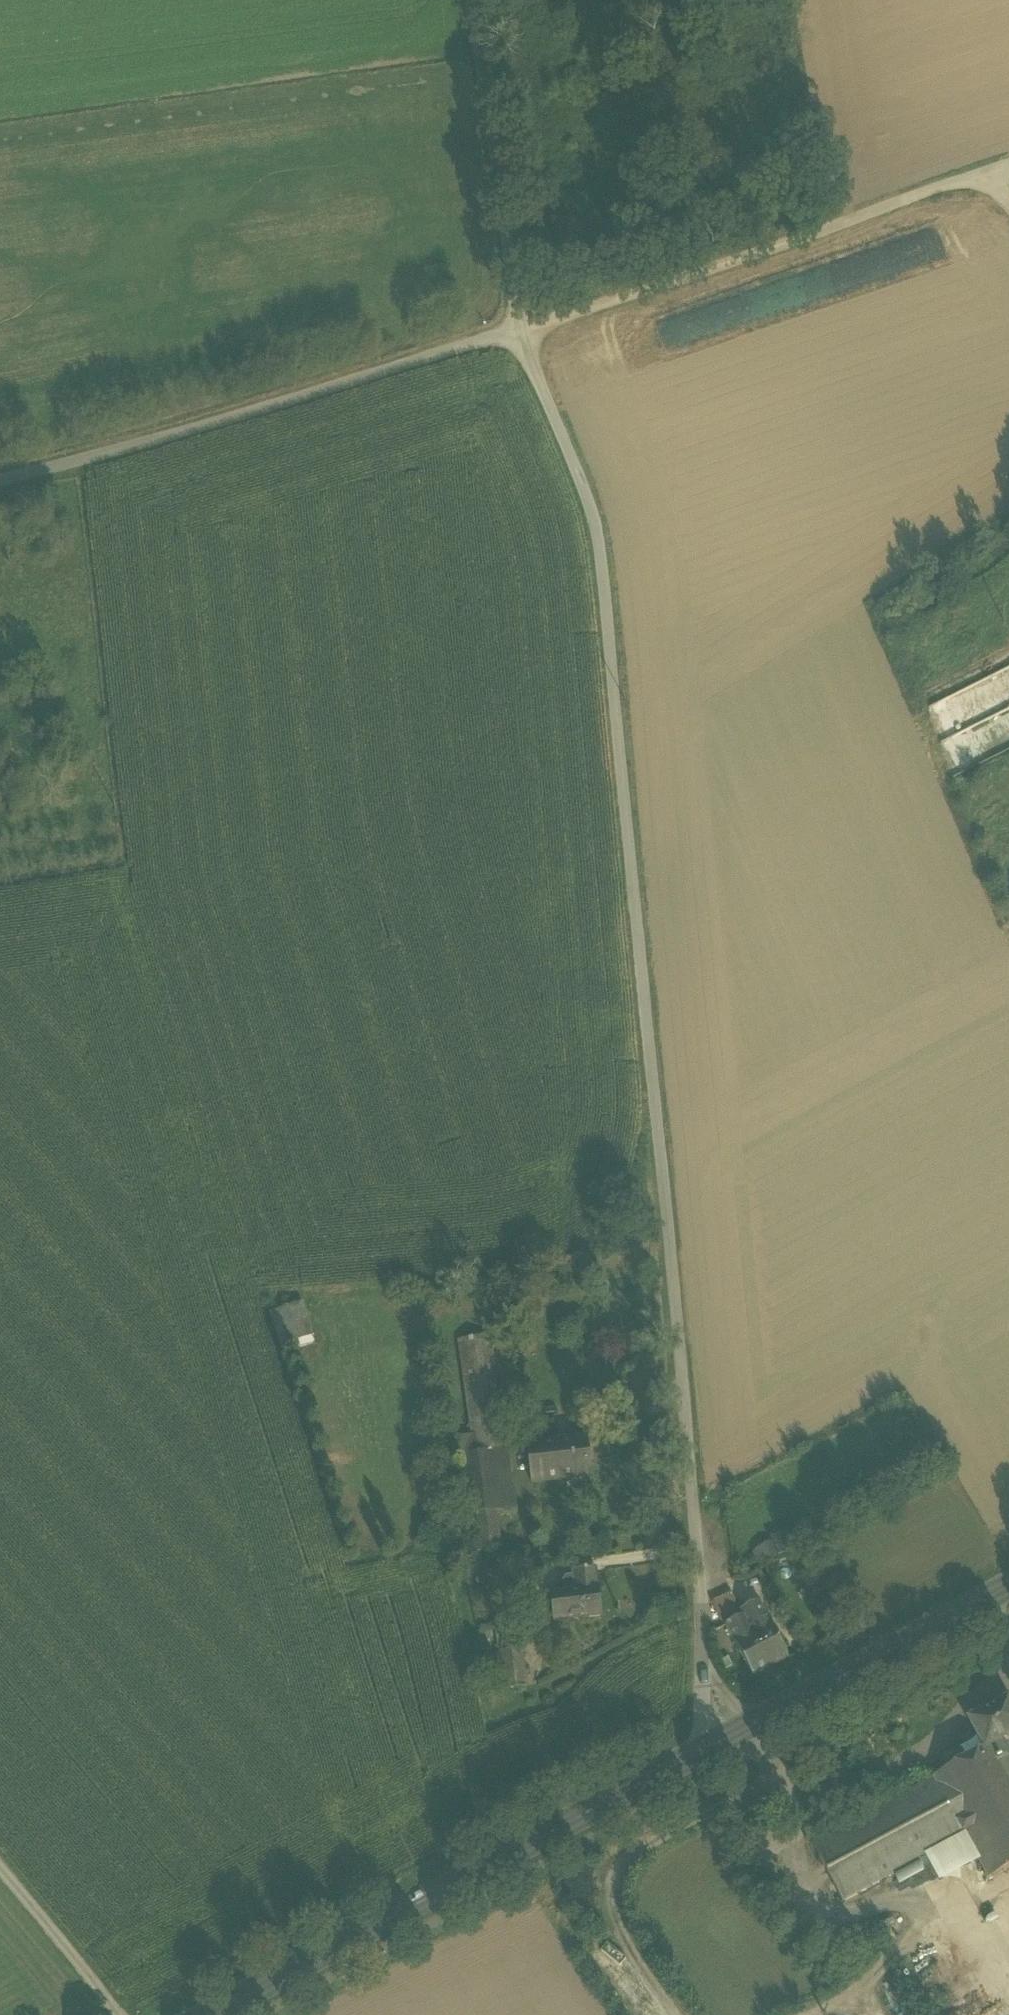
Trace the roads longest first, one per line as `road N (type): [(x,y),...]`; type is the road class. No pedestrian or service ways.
road 1 (unclassified): [(516,339),(598,535),(674,1215),(712,1704),(728,1739)]
road 2 (primary): [(728,1739),(210,2014)]
road 3 (unclassified): [(0,480),(516,339)]
road 4 (track): [(1008,168),(516,339)]
road 5 (unclassified): [(470,0),(516,339)]
road 6 (primary): [(1008,1586),(728,1739)]

